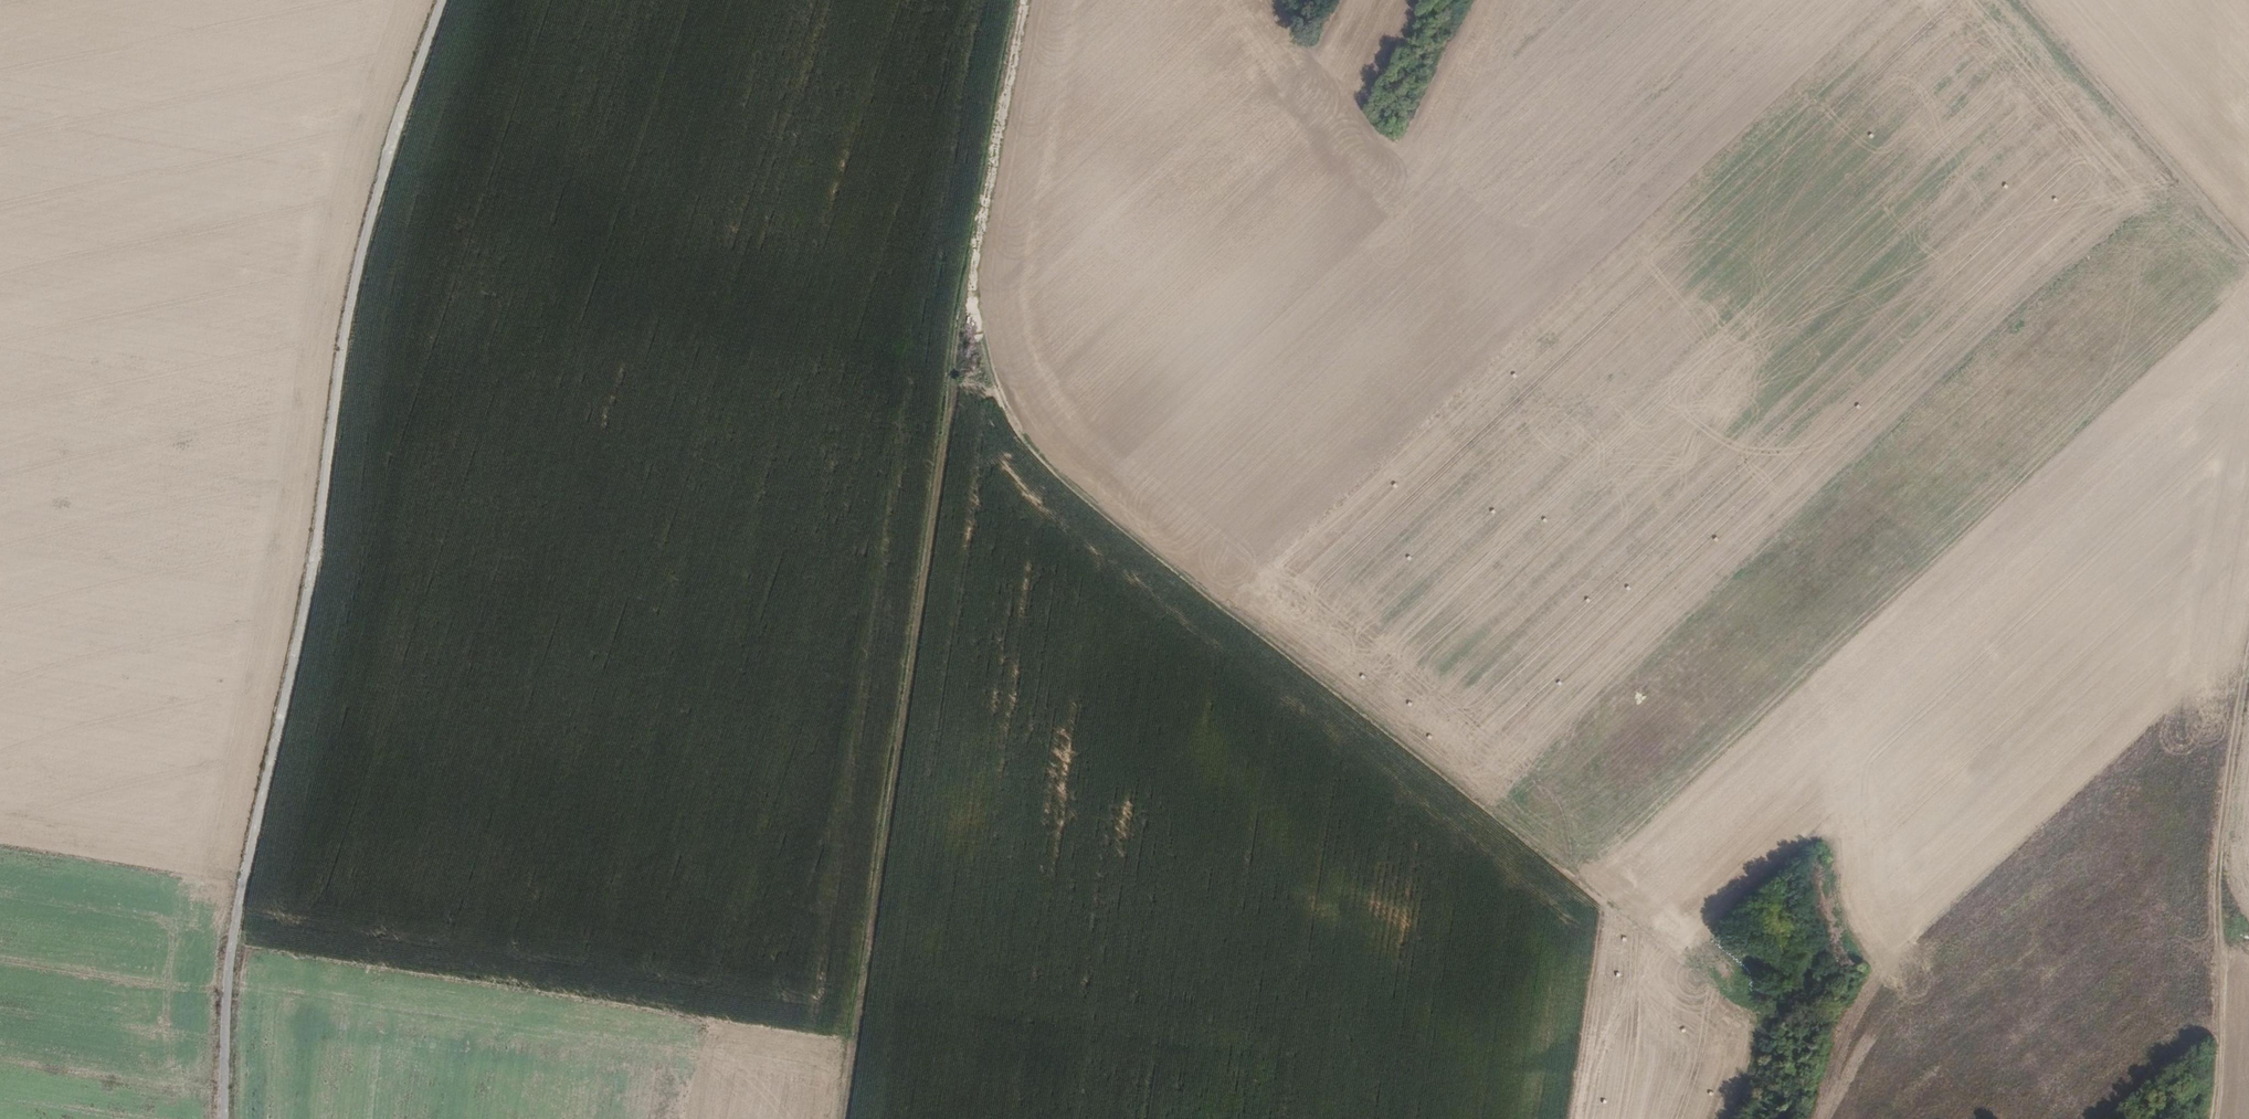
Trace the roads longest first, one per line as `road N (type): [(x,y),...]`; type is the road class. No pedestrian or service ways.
road 1 (track): [(1681,963),(1030,457),(986,375),(969,282),(1023,0)]
road 2 (unclassified): [(222,1118),(236,916),(308,586),(350,308),(384,169),(441,0)]
road 3 (track): [(844,1118),(969,282)]
road 4 (track): [(2215,1118),(2218,907),(2248,654)]
road 5 (track): [(2022,0),(2248,253)]

